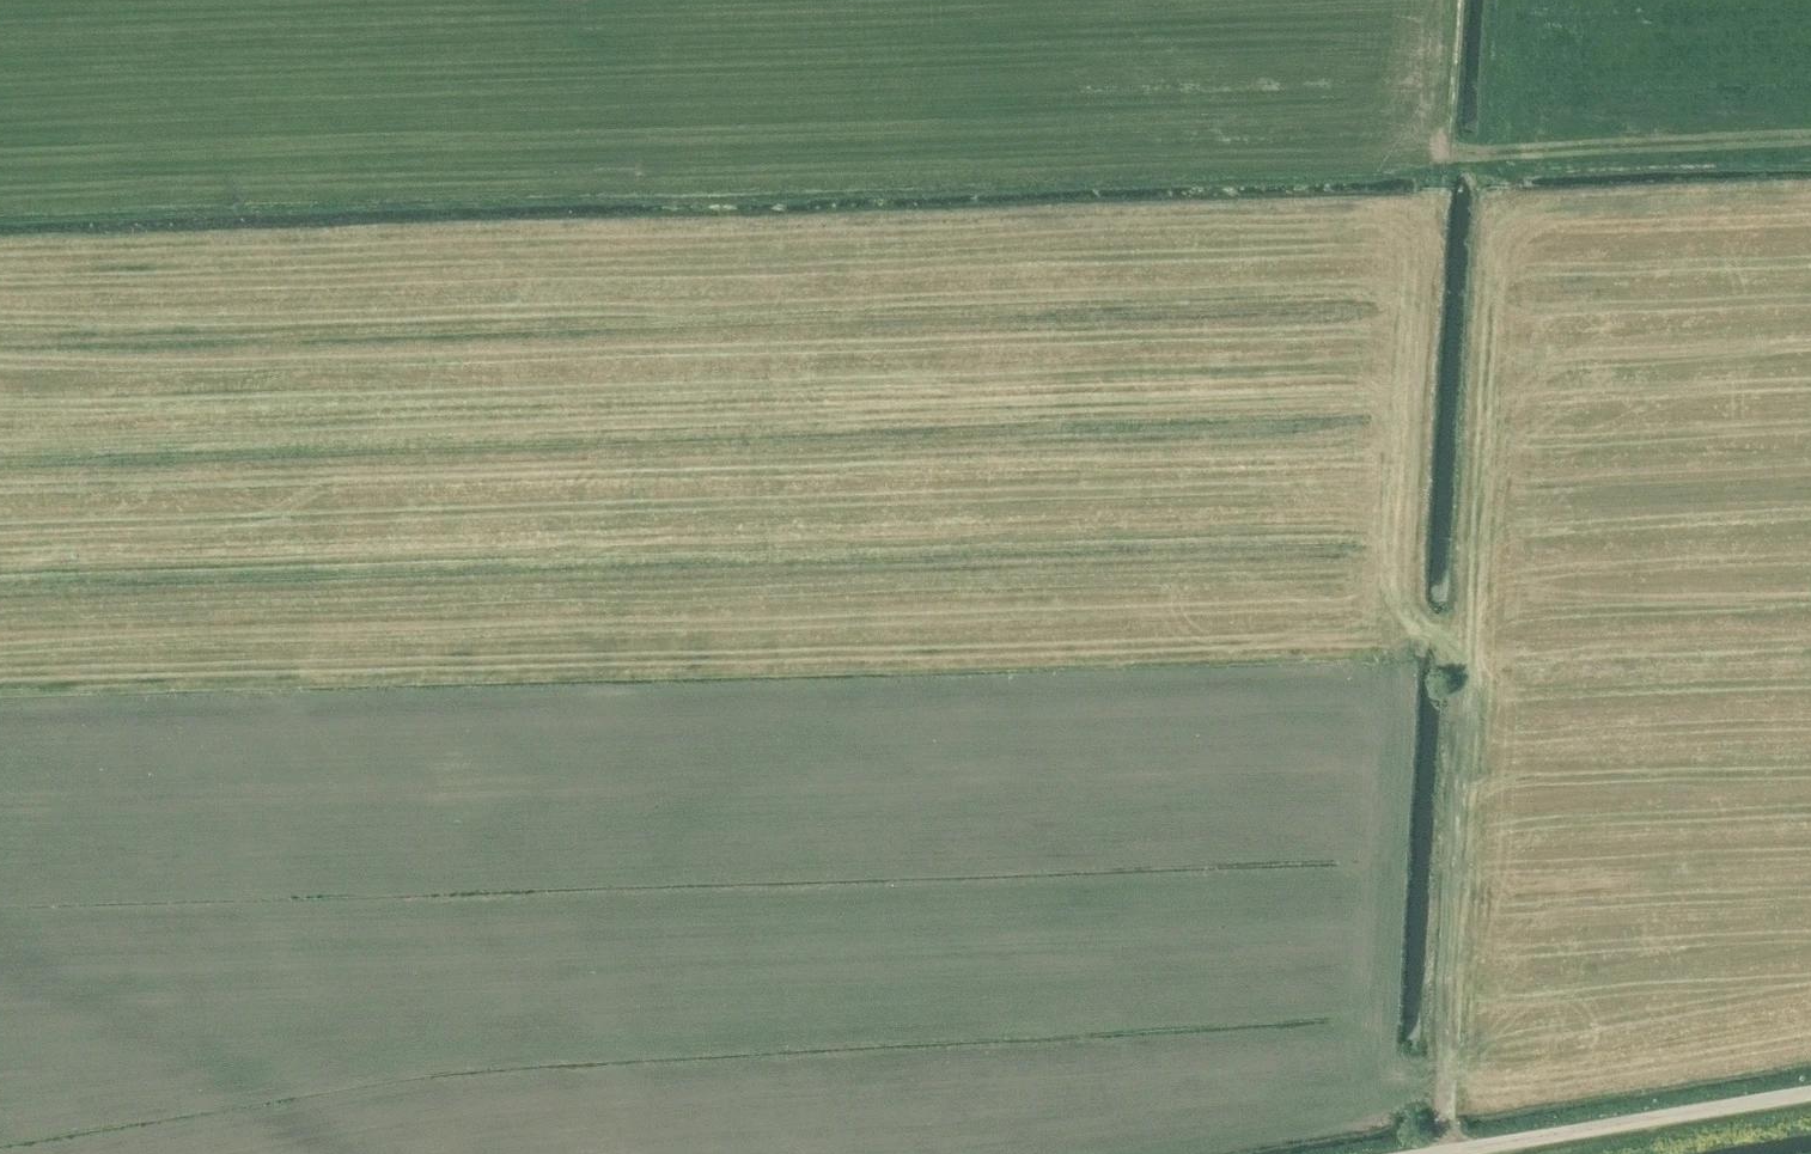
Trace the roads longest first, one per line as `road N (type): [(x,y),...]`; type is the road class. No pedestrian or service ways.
road 1 (unclassified): [(1433,1153),(1810,1093)]

